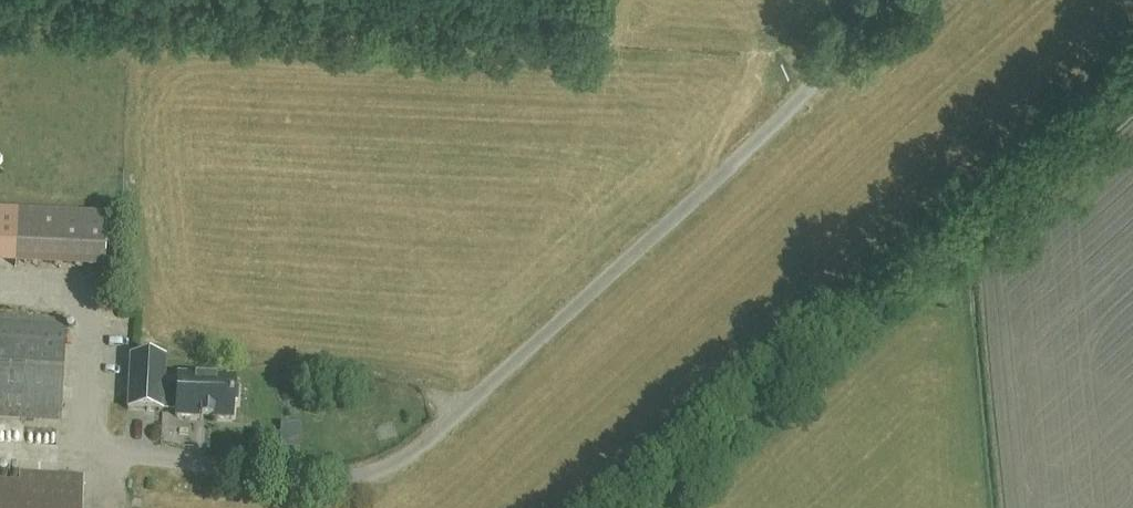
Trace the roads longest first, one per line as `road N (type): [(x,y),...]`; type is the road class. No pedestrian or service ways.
road 1 (track): [(188,461),(355,474),(411,452),(897,0)]
road 2 (track): [(1132,74),(650,507)]

